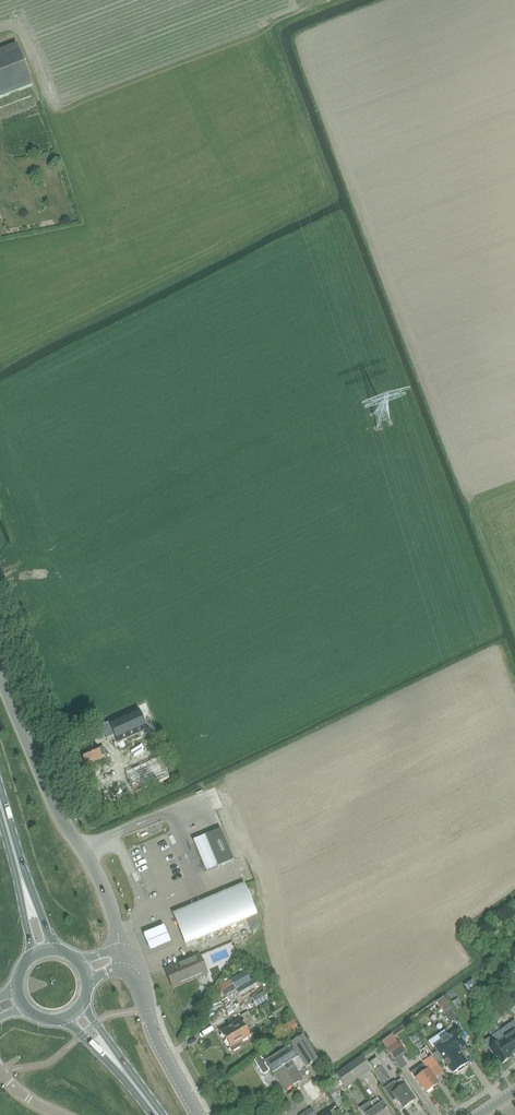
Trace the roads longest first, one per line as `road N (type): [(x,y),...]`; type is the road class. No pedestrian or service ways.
road 1 (unclassified): [(120,950),(109,896),(59,815),(0,673)]
road 2 (tertiary): [(198,1114),(153,1032),(143,983)]
road 3 (primary): [(55,949),(6,823)]
road 4 (primary): [(6,823),(33,955)]
road 5 (primary): [(66,1017),(155,1111)]
road 6 (primary): [(155,1111),(81,1005)]

